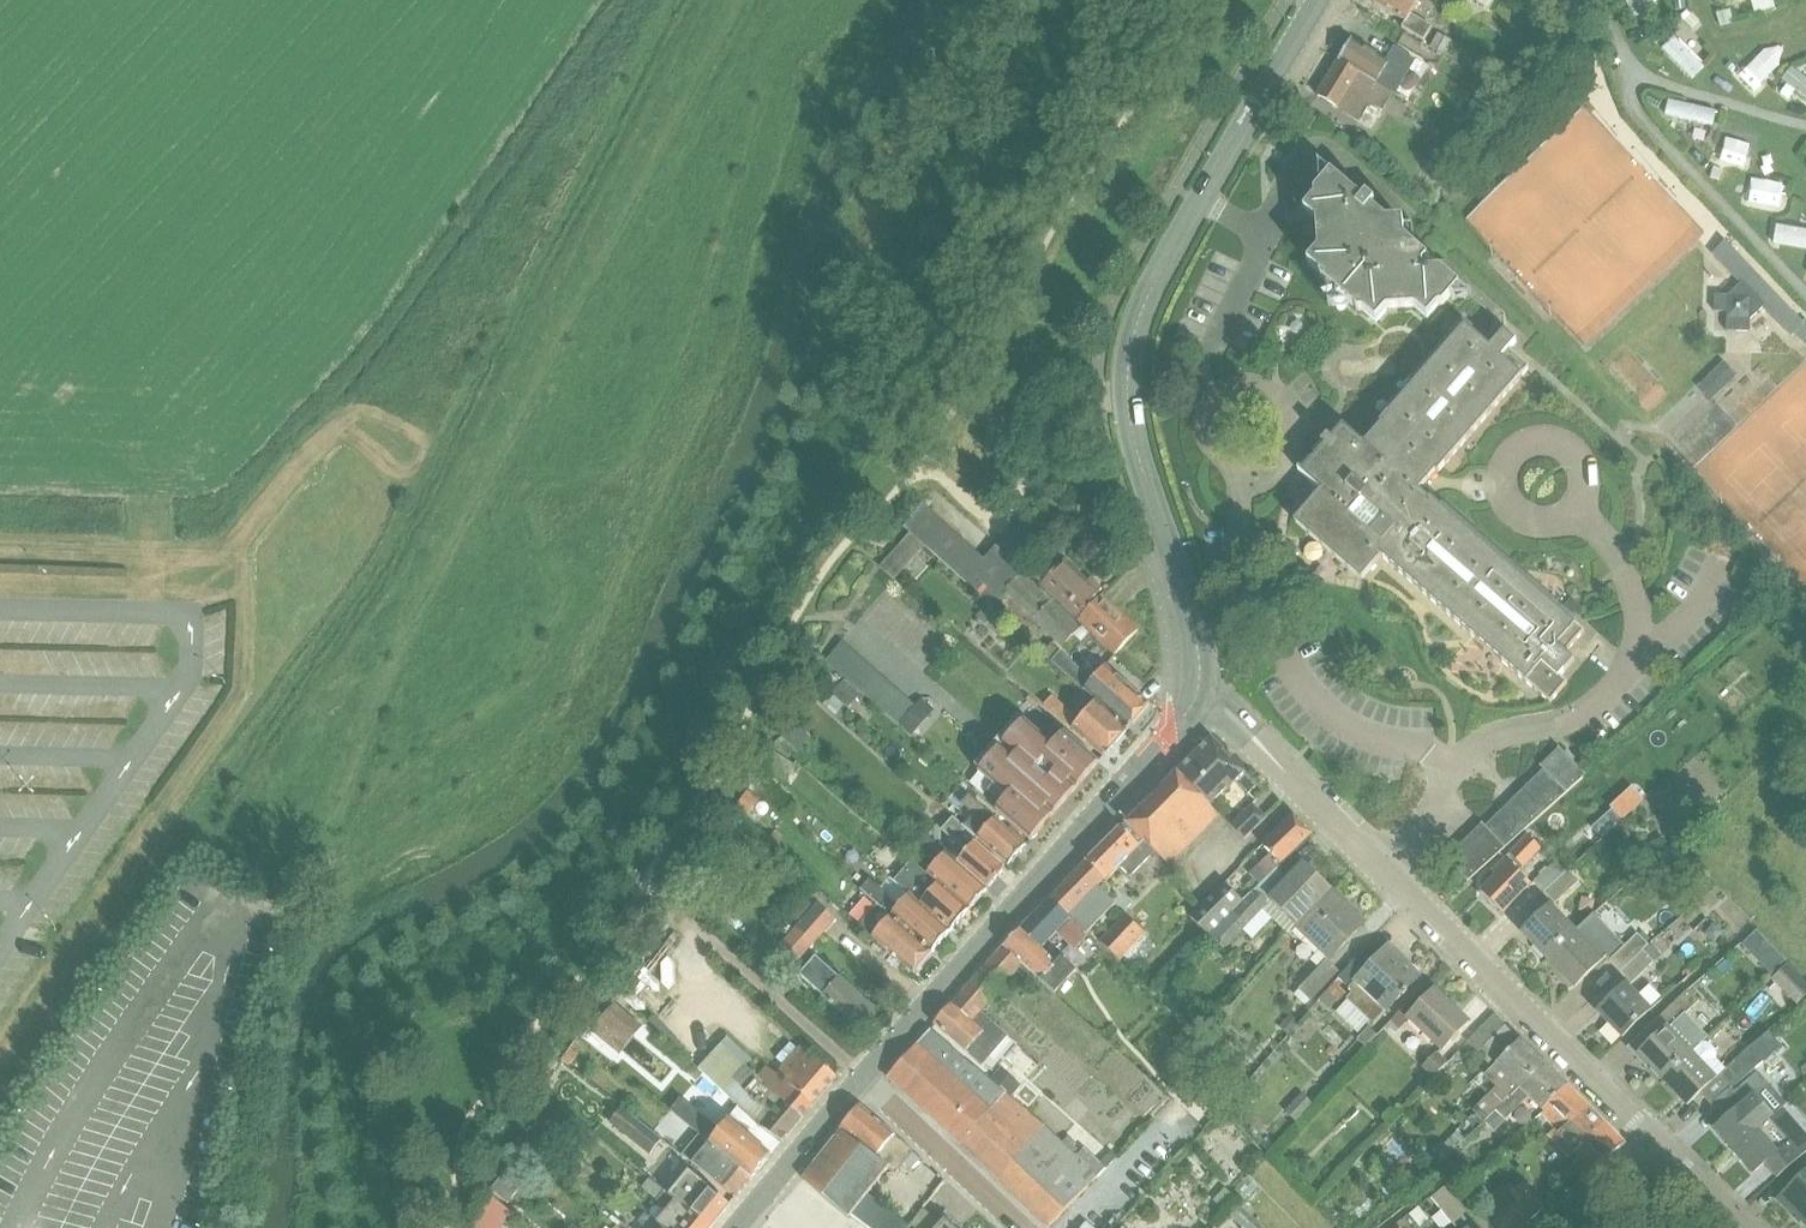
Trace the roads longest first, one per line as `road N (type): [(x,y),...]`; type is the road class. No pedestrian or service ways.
road 1 (secondary): [(1199,684),(1189,616),(1128,421),(1125,352),(1142,304),(1317,0)]
road 2 (residential): [(1654,1141),(1199,684)]
road 3 (secondary): [(862,1076),(1164,744),(1199,684)]
road 4 (residential): [(1027,1227),(862,1076)]
road 5 (secondary): [(737,1227),(862,1076)]
road 6 (residential): [(1654,1141),(1545,1227)]
road 7 (residential): [(1744,1227),(1654,1141)]

